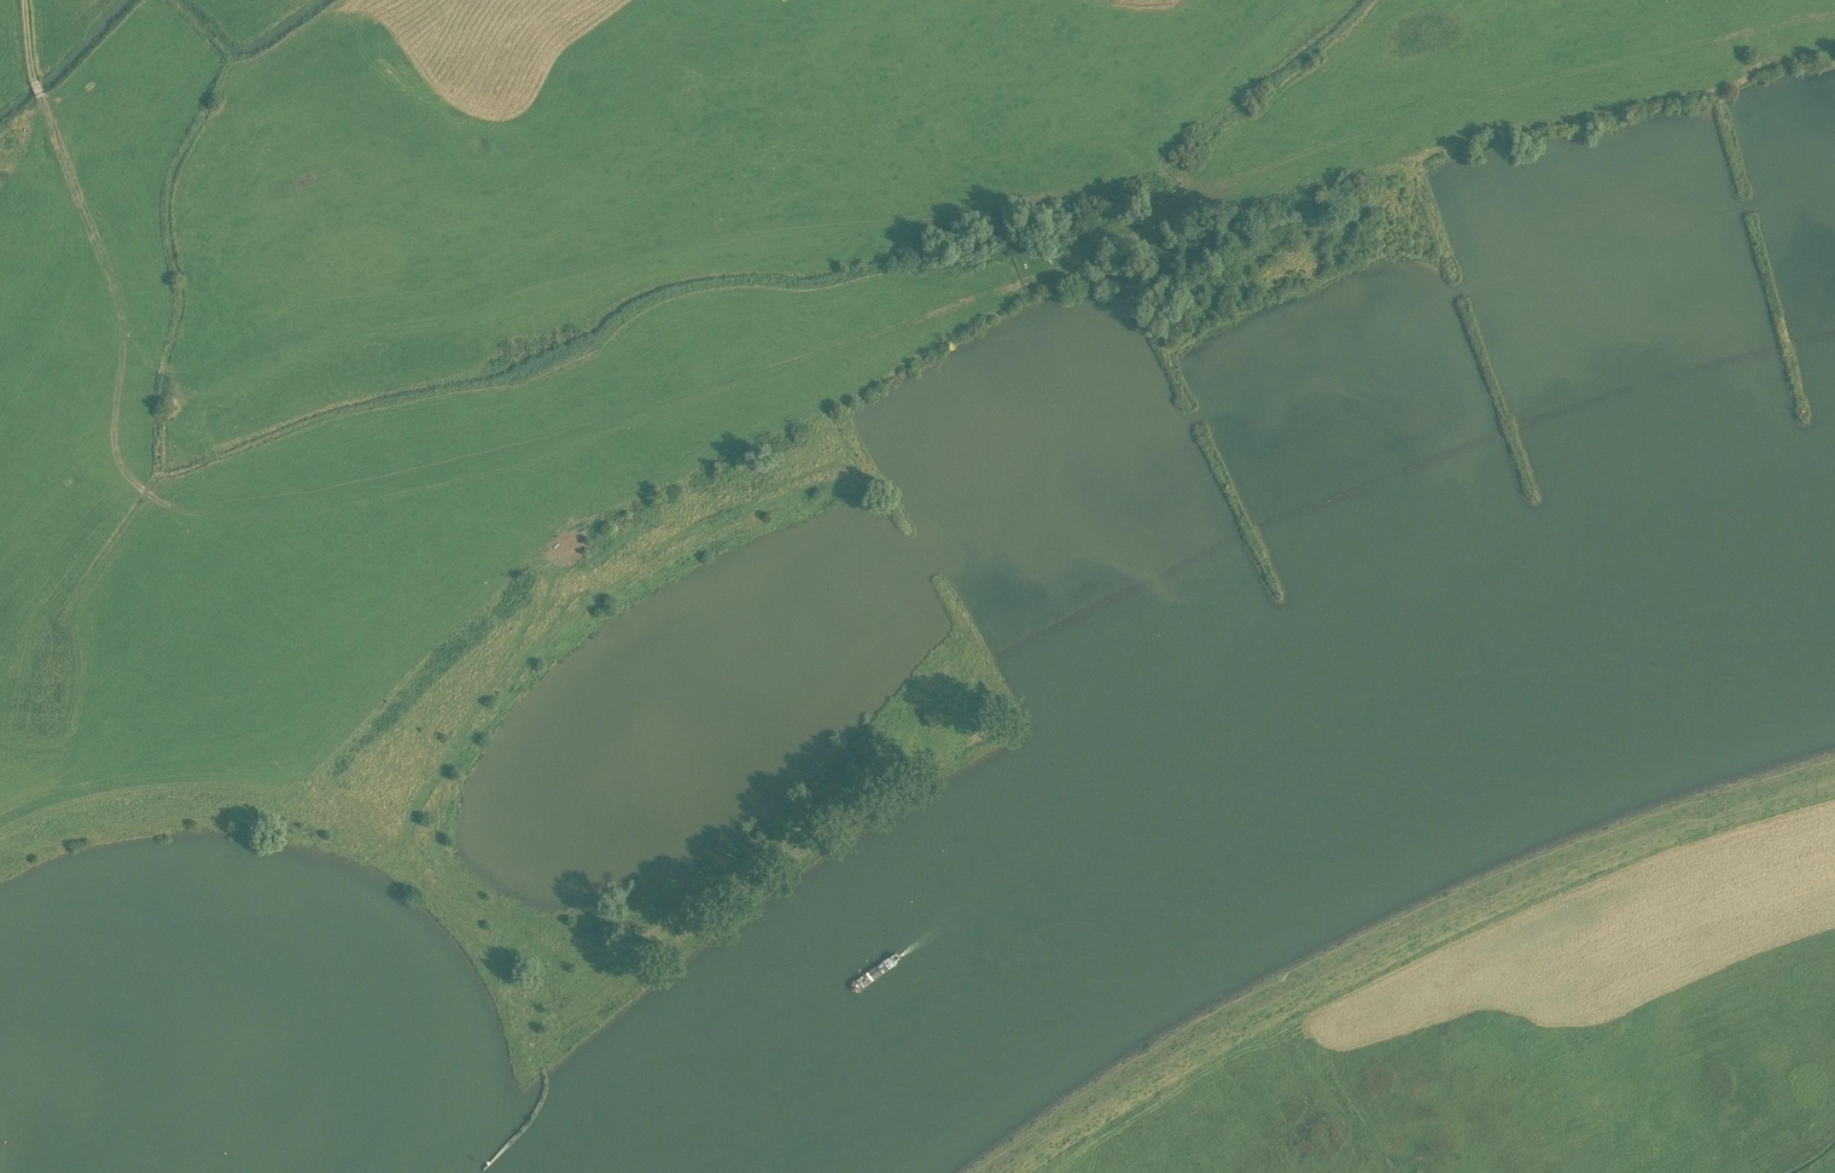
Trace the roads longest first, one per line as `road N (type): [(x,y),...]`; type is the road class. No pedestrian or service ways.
road 1 (track): [(161,366),(133,348),(33,81)]

